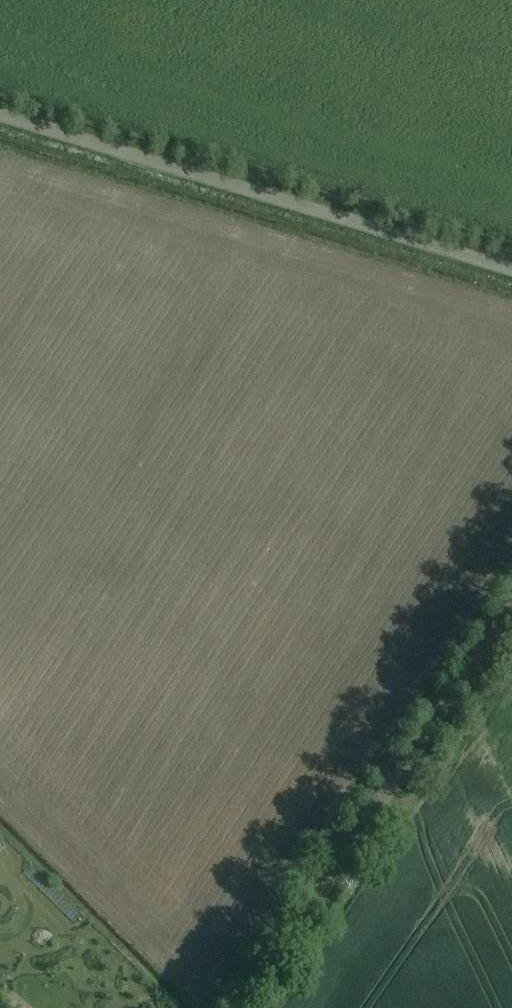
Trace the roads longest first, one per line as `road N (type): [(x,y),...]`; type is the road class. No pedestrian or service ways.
road 1 (unclassified): [(511,270),(0,115)]
road 2 (unclassified): [(239,1007),(511,605)]

